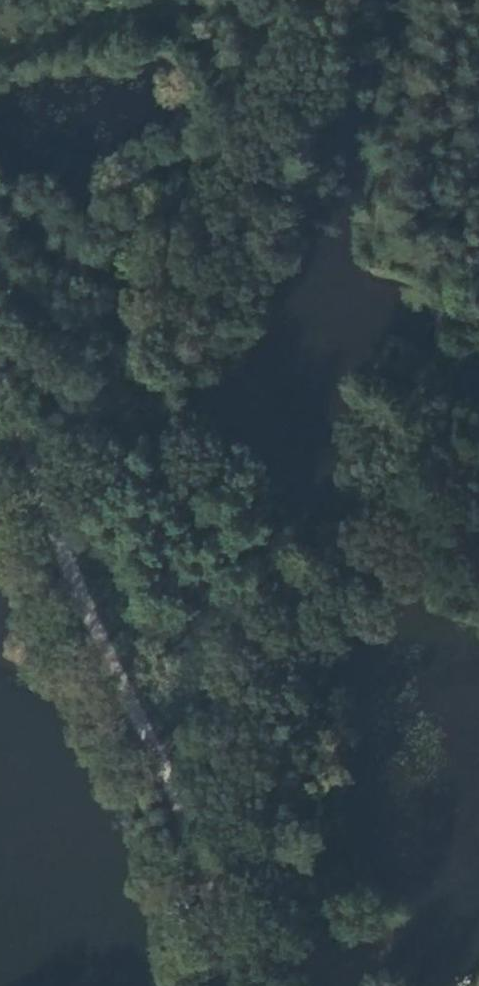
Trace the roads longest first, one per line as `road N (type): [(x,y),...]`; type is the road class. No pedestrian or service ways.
road 1 (track): [(237,985),(224,921),(163,743),(0,411)]
road 2 (track): [(171,769),(429,404)]

